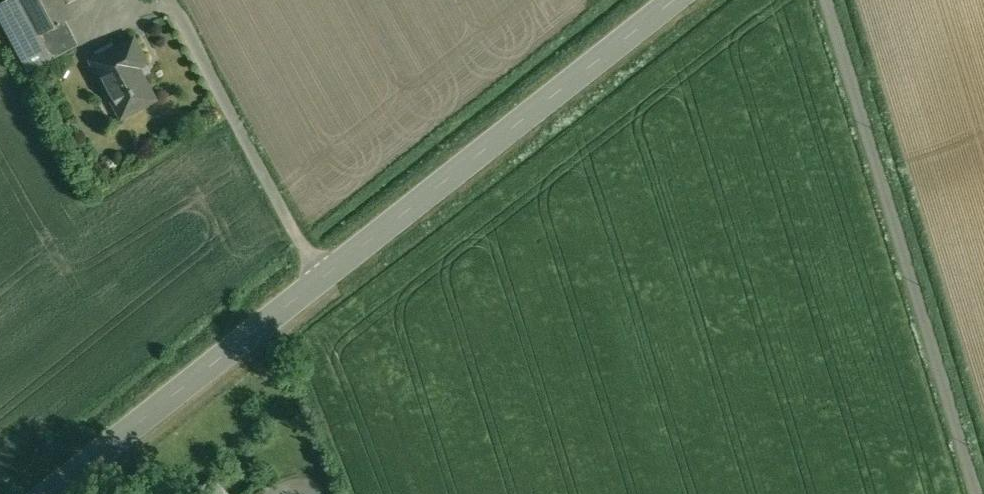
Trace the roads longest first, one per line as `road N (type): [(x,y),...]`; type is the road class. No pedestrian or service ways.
road 1 (tertiary): [(672,0),(47,493)]
road 2 (unclassified): [(979,493),(827,0)]
road 3 (track): [(322,276),(169,0)]

